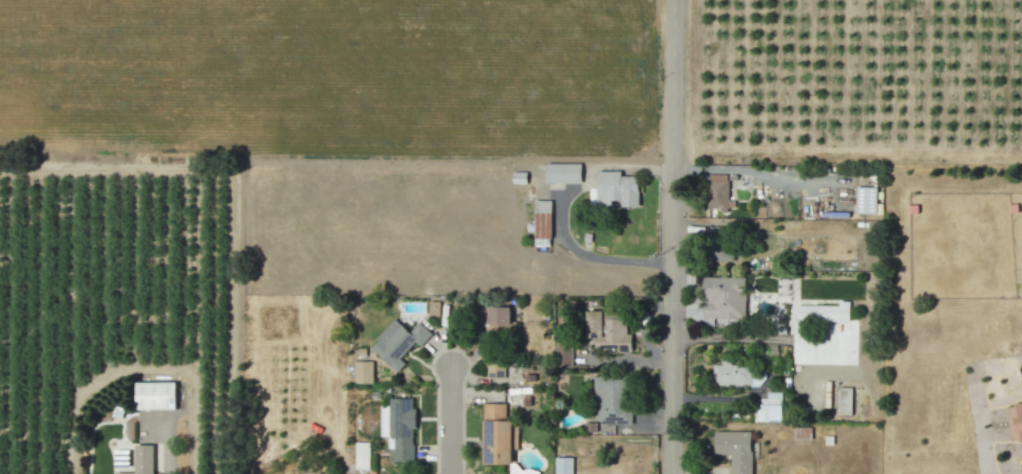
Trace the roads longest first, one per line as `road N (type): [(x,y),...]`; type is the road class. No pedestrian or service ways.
road 1 (residential): [(674,0),(670,473)]

